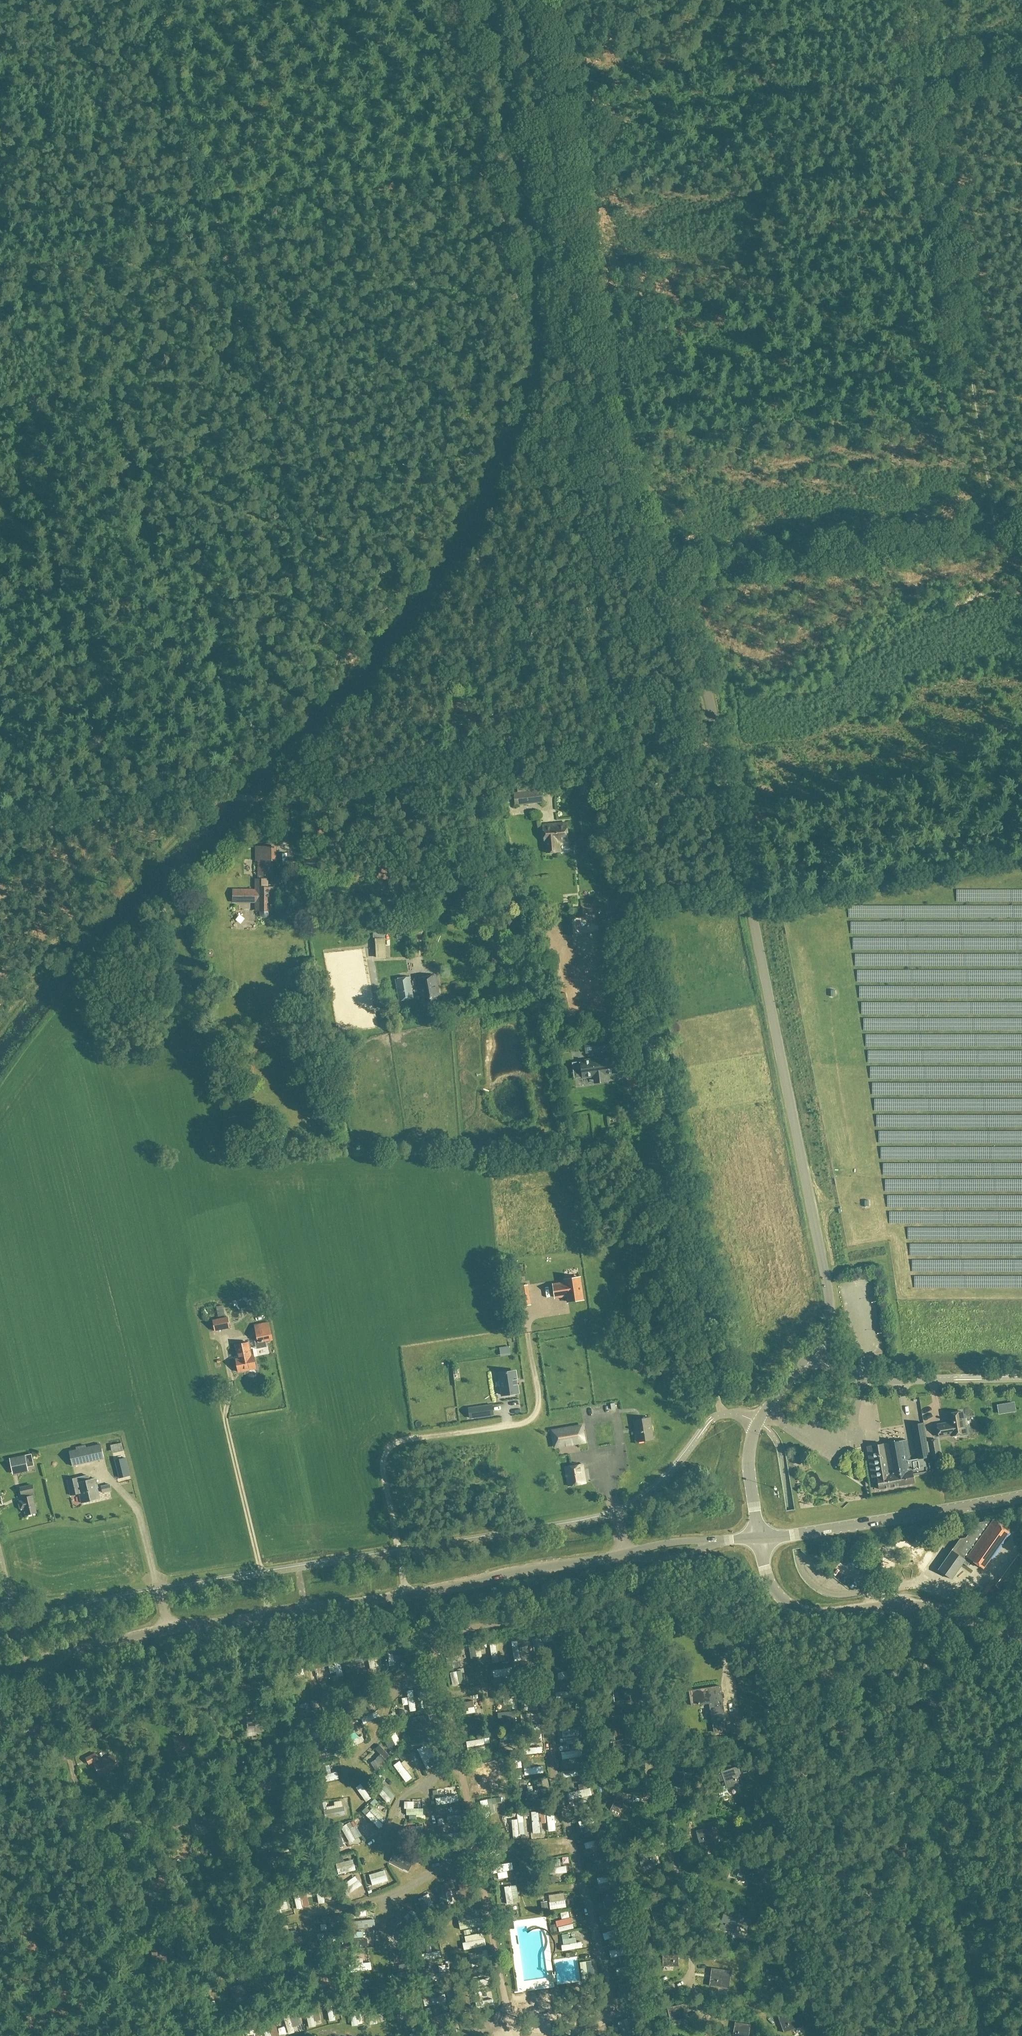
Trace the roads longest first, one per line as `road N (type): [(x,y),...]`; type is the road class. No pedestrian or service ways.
road 1 (unclassified): [(811,1354),(827,1328),(829,1297),(720,745),(702,666),(603,416),(536,0)]
road 2 (track): [(737,738),(288,800),(216,793)]
road 3 (track): [(135,1993),(255,1963),(274,1948),(194,1626)]
road 4 (track): [(914,1644),(982,2035)]
road 5 (unclassified): [(1021,1636),(909,1605),(797,1609),(772,1586),(761,1540)]
road 6 (track): [(724,0),(768,104),(775,291)]
road 7 (track): [(67,1751),(147,2035)]
road 8 (tertiary): [(761,1540),(1021,1497)]
road 9 (track): [(1021,526),(767,557)]
road 10 (track): [(995,529),(957,283)]
road 11 (track): [(216,793),(59,827),(0,823)]
road 12 (tertiary): [(406,1594),(621,1558)]
road 13 (unclassified): [(811,1354),(872,1380),(1021,1379)]
road 14 (track): [(957,283),(924,77)]
road 15 (track): [(957,283),(775,291)]
road 16 (tertiary): [(269,1617),(406,1594)]
road 17 (tertiary): [(45,1659),(169,1629)]
road 18 (track): [(775,291),(655,306)]

